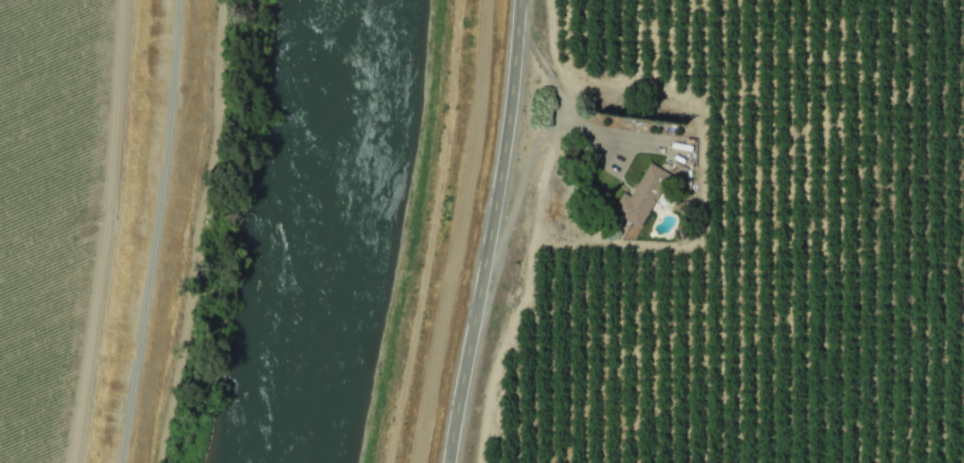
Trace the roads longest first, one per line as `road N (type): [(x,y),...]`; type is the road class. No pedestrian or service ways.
road 1 (track): [(476,462),(488,382),(564,102),(548,0)]
road 2 (residential): [(519,0),(499,181),(448,462)]
road 3 (residential): [(181,0),(123,462)]

